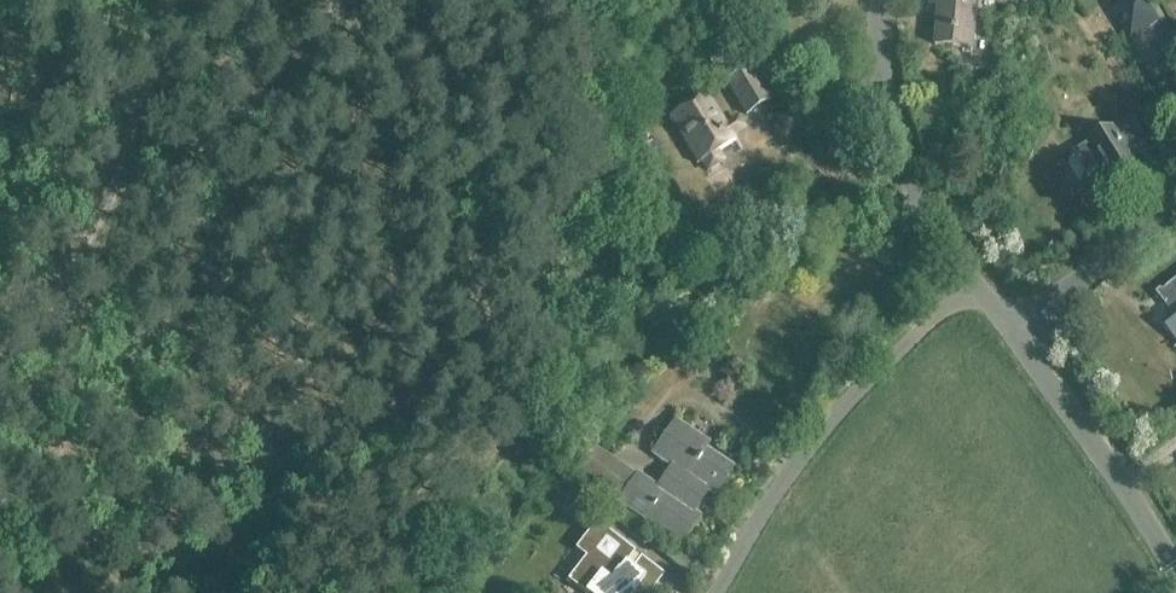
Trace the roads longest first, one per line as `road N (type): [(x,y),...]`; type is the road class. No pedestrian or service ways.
road 1 (track): [(382,592),(473,480),(497,430),(552,138),(548,0)]
road 2 (residential): [(979,292),(901,180),(875,92),(877,0)]
road 3 (residential): [(786,518),(865,413),(979,292)]
road 4 (residential): [(1171,564),(1015,326)]
road 5 (residential): [(1175,191),(1015,326)]

